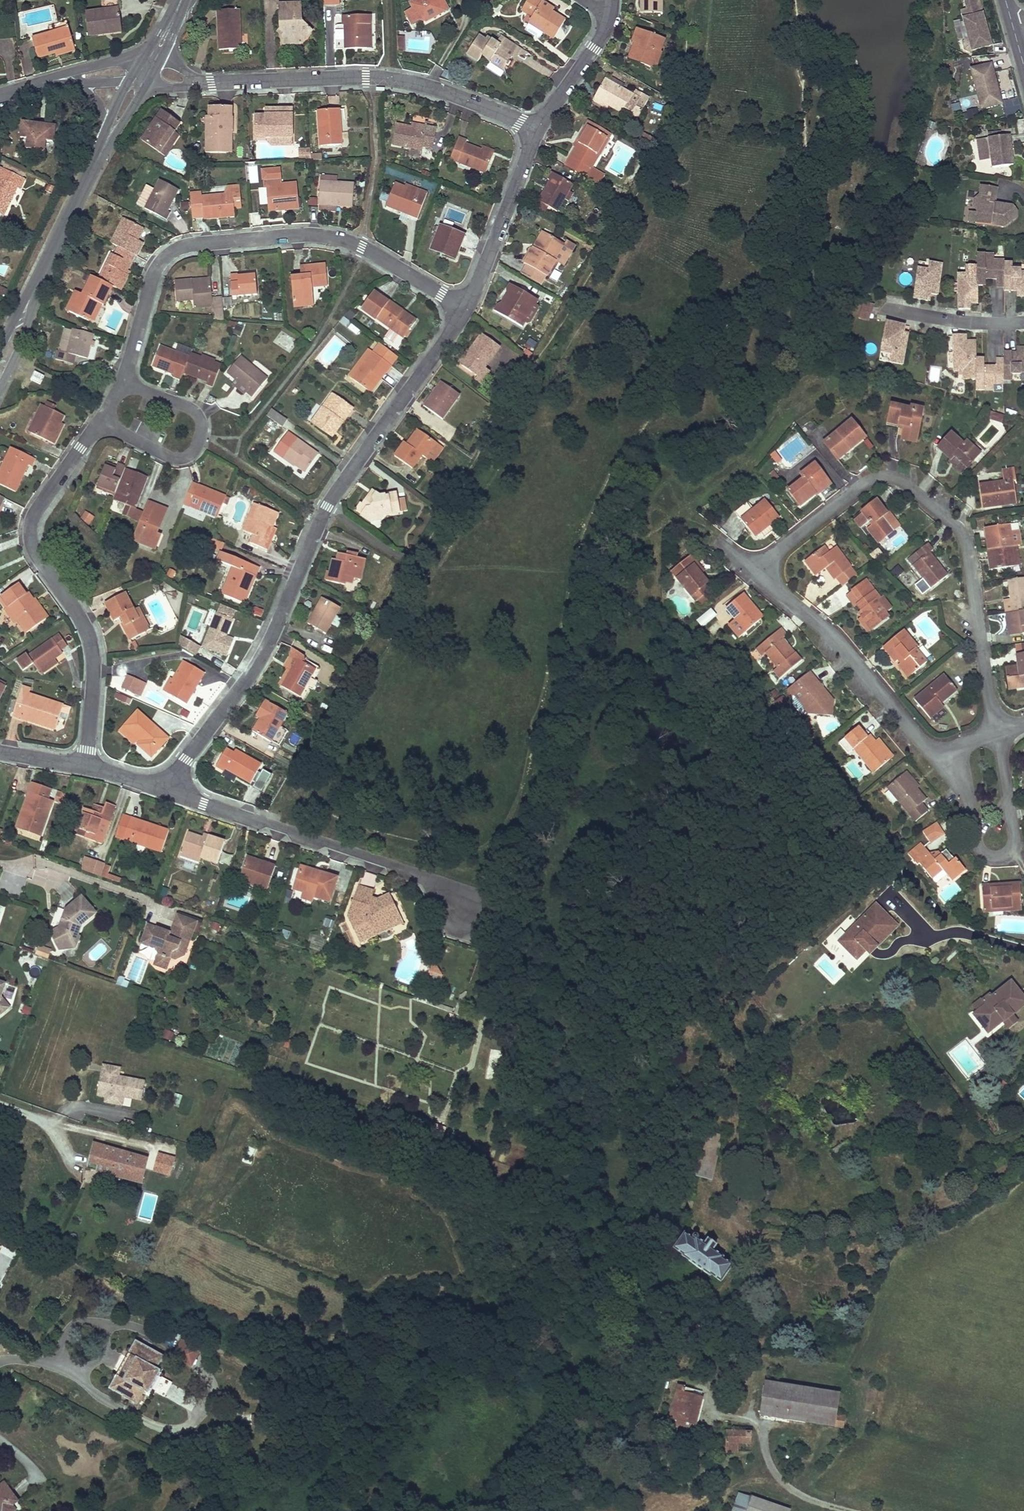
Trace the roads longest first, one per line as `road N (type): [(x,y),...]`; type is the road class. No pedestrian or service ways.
road 1 (residential): [(167,792),(266,647),(326,506),(466,307)]
road 2 (residential): [(996,731),(963,513),(886,459),(750,565)]
road 3 (residential): [(124,382),(155,272),(189,246),(343,240),(466,307)]
road 4 (residential): [(86,767),(92,649),(34,548),(32,524),(99,423)]
road 5 (residential): [(537,130),(389,78),(203,83)]
road 6 (residential): [(461,910),(424,878),(167,792)]
road 7 (residential): [(929,754),(968,808),(982,851),(1007,854),(1015,838),(996,731)]
road 8 (residential): [(750,565),(824,624),(929,754)]
road 9 (secondary): [(104,140),(0,352)]
road 10 (residential): [(99,423),(173,459),(199,444),(202,421),(193,410),(124,382)]
road 11 (residential): [(466,307),(537,130)]
road 12 (residential): [(161,41),(137,56),(4,96)]
road 13 (residential): [(537,130),(611,16)]
road 14 (residential): [(890,312),(1023,323)]

